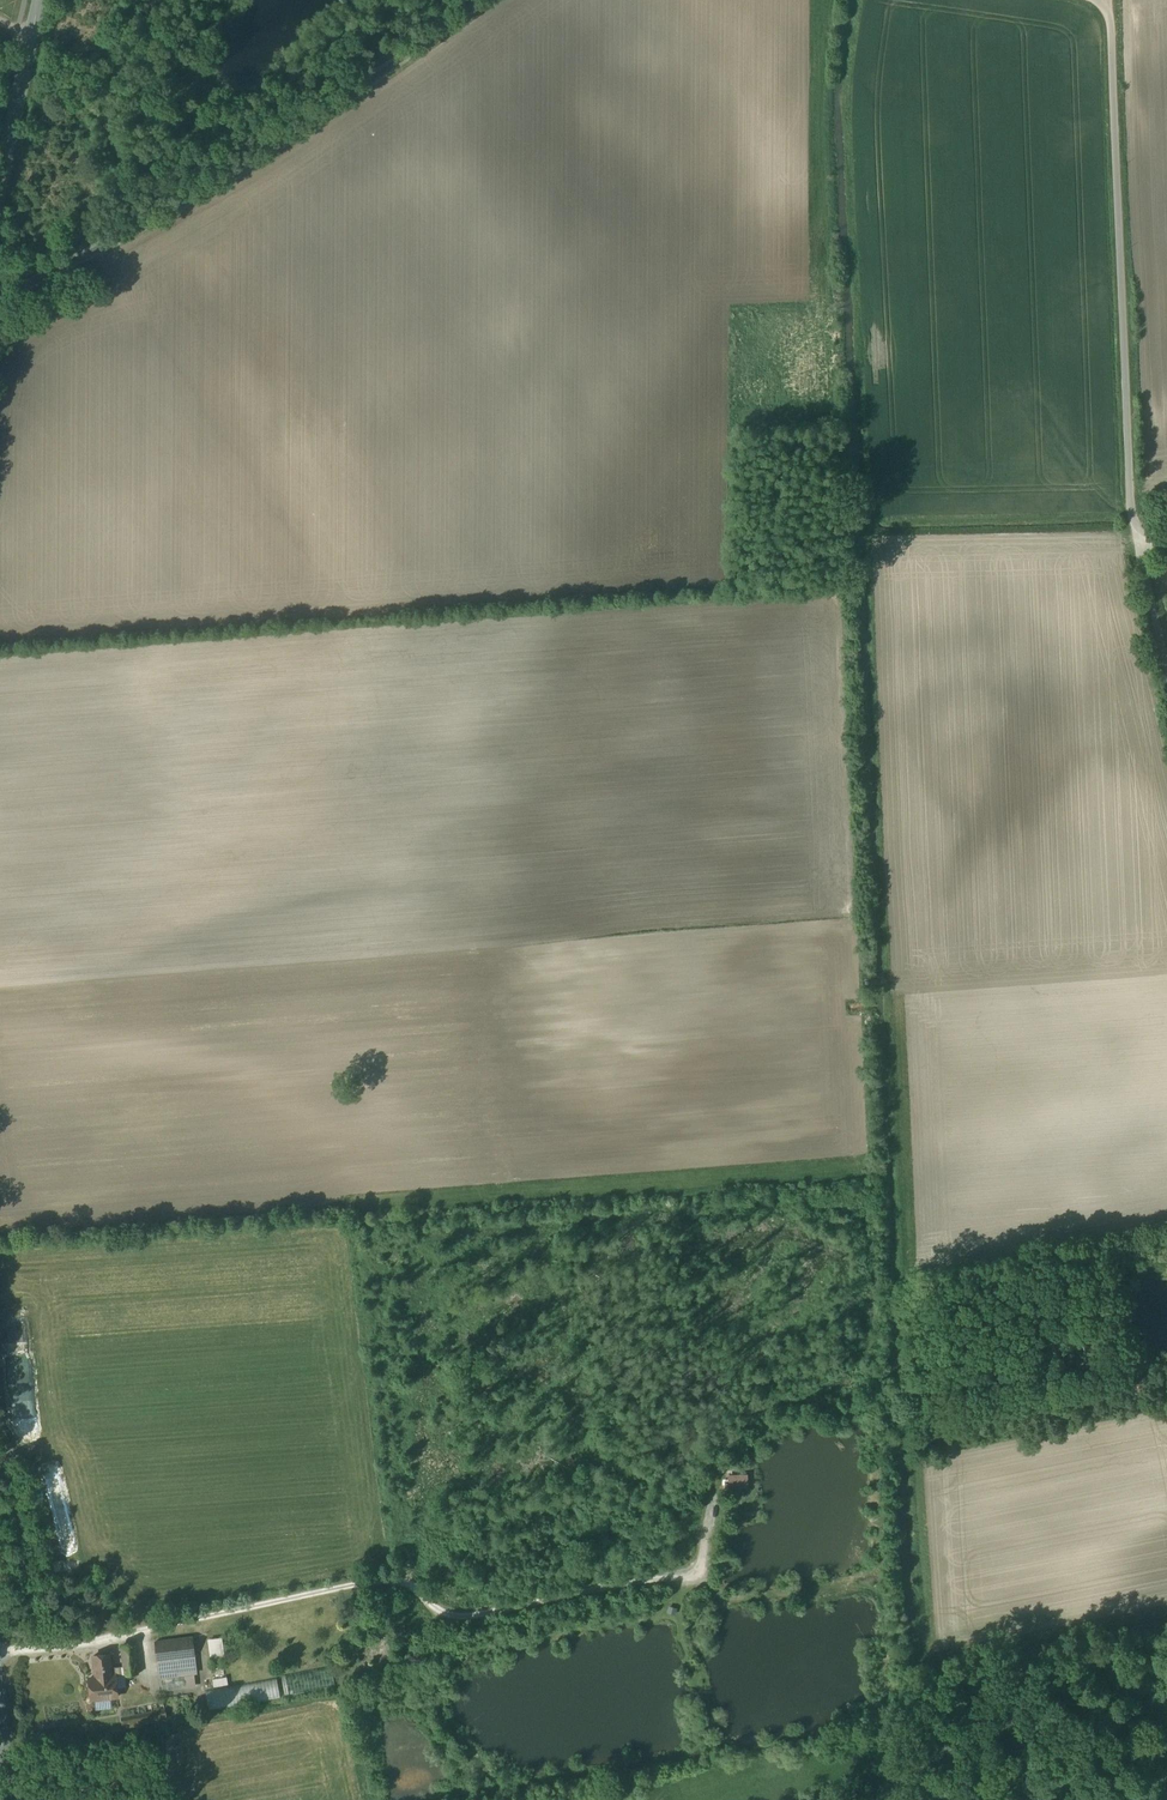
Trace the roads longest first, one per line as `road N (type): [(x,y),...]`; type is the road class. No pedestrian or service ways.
road 1 (unclassified): [(486,0),(231,179),(0,300)]
road 2 (unclassified): [(1136,539),(1109,0)]
road 3 (tertiary): [(40,0),(0,188)]
road 4 (unclassified): [(1166,670),(1136,539)]

